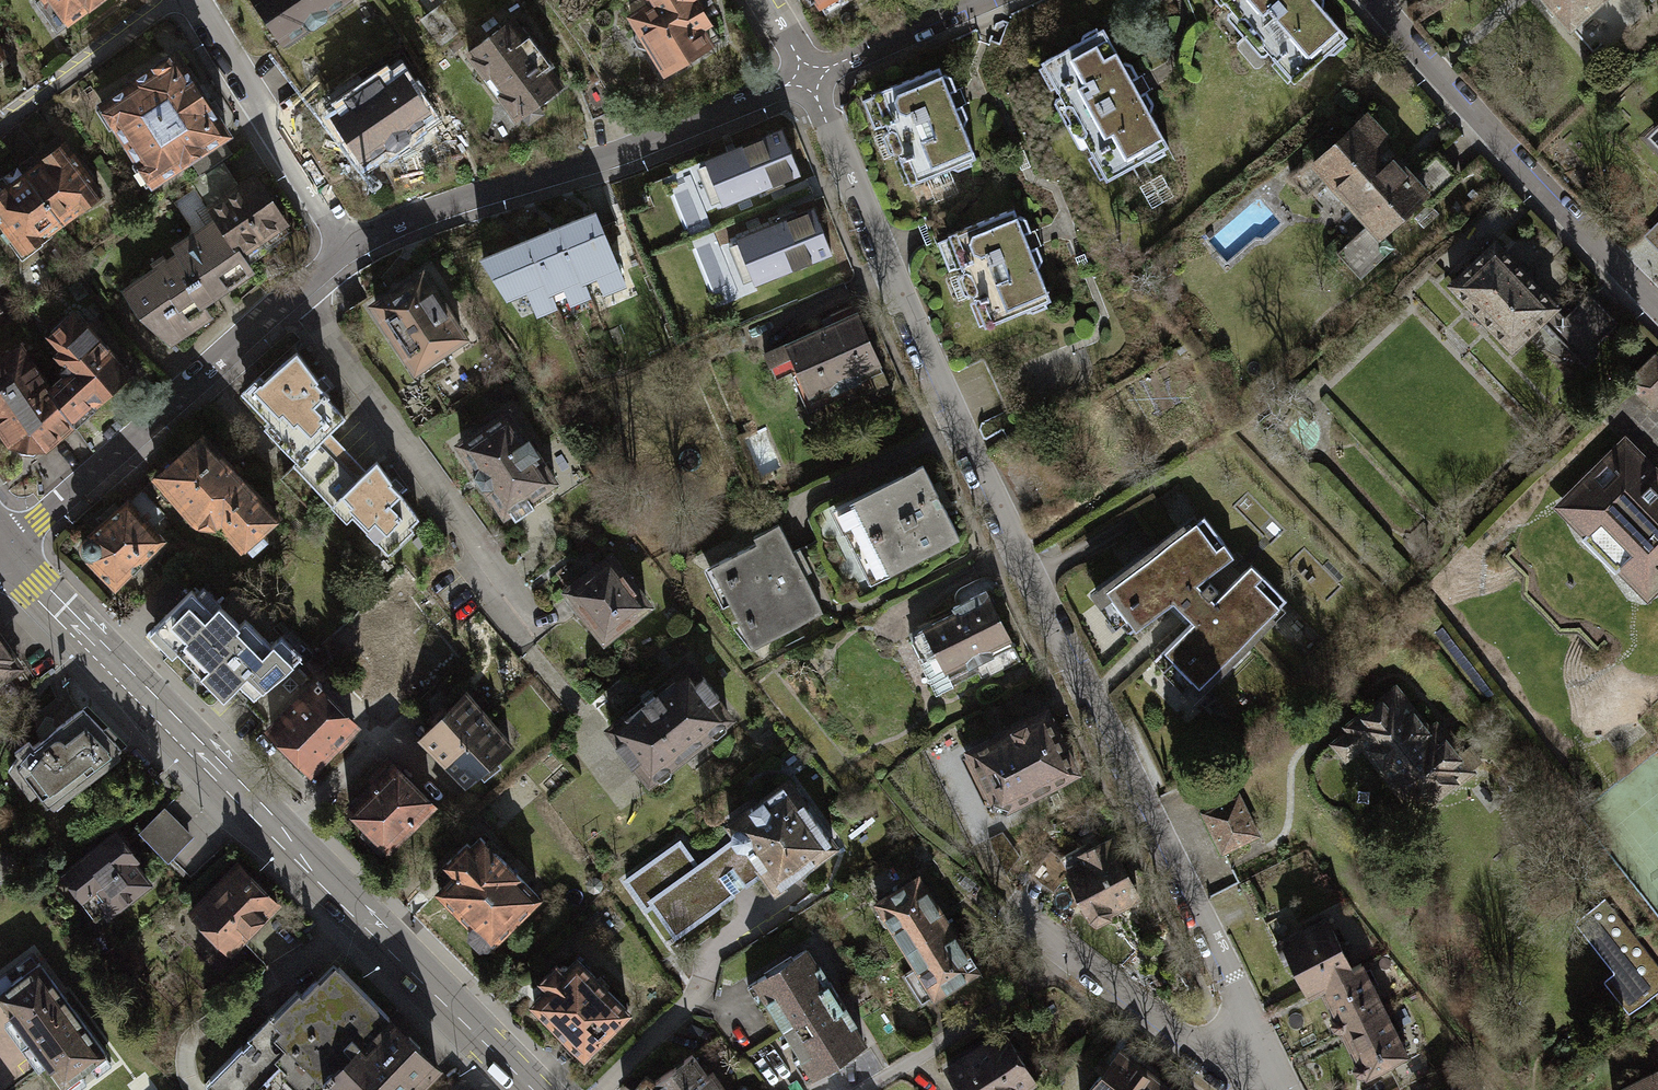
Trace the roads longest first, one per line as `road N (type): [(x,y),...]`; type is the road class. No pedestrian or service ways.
road 1 (residential): [(807,74),(957,429),(1230,979)]
road 2 (secondary): [(1,547),(534,1089)]
road 3 (residential): [(344,250),(624,150),(807,74)]
road 4 (residential): [(1,547),(123,449),(344,250)]
road 5 (residential): [(1372,0),(1525,176),(1657,308)]
road 6 (residential): [(344,250),(193,0)]
road 7 (residential): [(1261,1041),(1222,1052),(1184,1040),(1074,959)]
road 8 (residential): [(0,124),(169,0)]
road 9 (residential): [(807,74),(977,0)]

